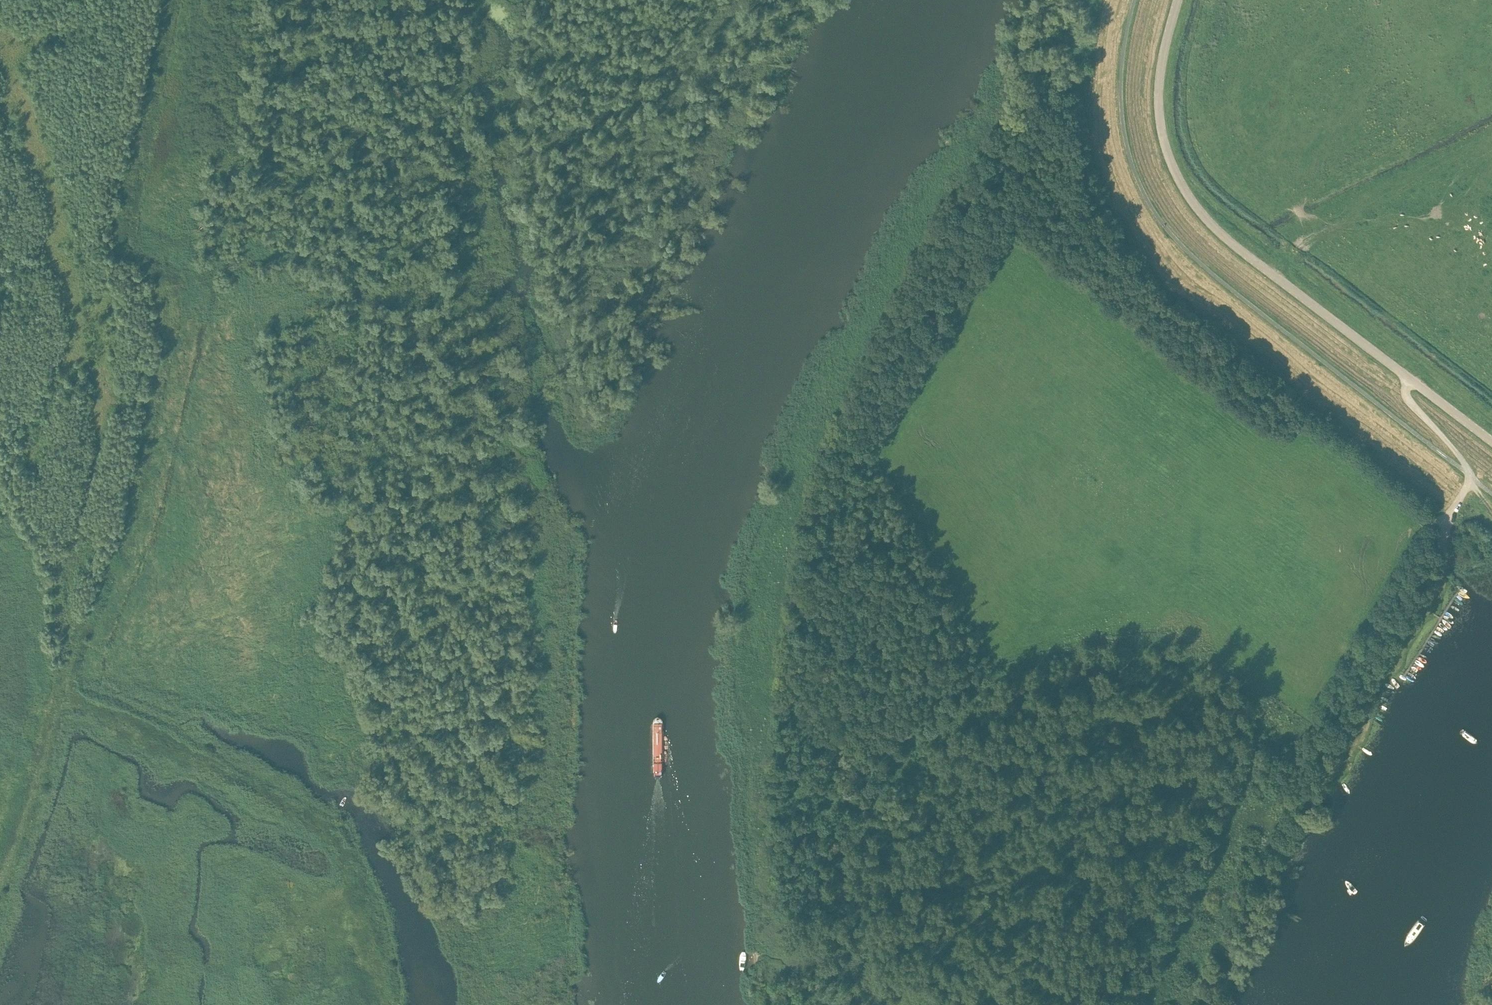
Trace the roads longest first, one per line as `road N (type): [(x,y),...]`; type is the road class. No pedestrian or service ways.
road 1 (track): [(1145,1004),(1260,743),(1310,726),(1421,521),(1448,520)]
road 2 (unclassified): [(1491,442),(1219,234),(1184,190),(1159,113),(1159,77),(1176,0)]
road 3 (track): [(1425,609),(1447,562),(1448,520),(1470,475),(1409,405),(1403,375)]
road 4 (track): [(1335,772),(1425,609)]

